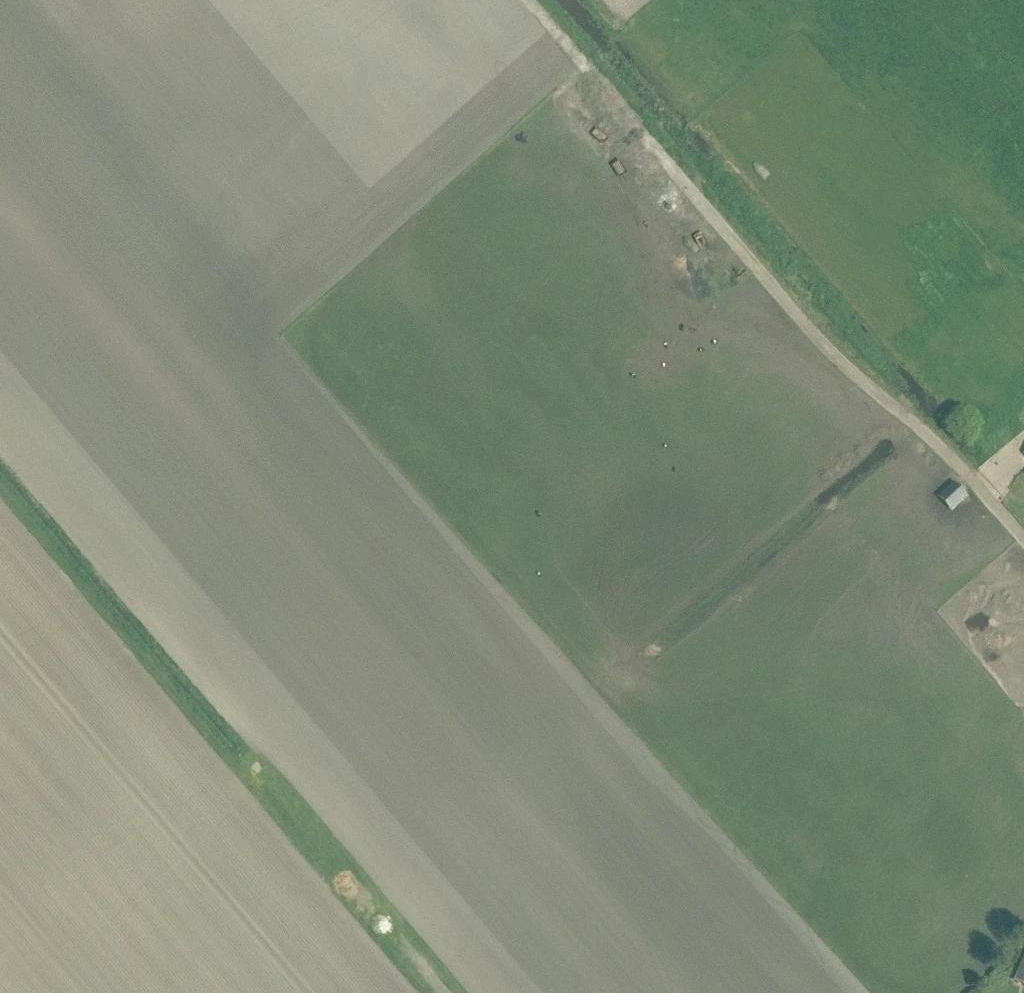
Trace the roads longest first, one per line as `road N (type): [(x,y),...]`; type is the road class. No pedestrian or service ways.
road 1 (track): [(1023,541),(947,454),(823,348),(526,0)]
road 2 (track): [(433,992),(274,809)]

